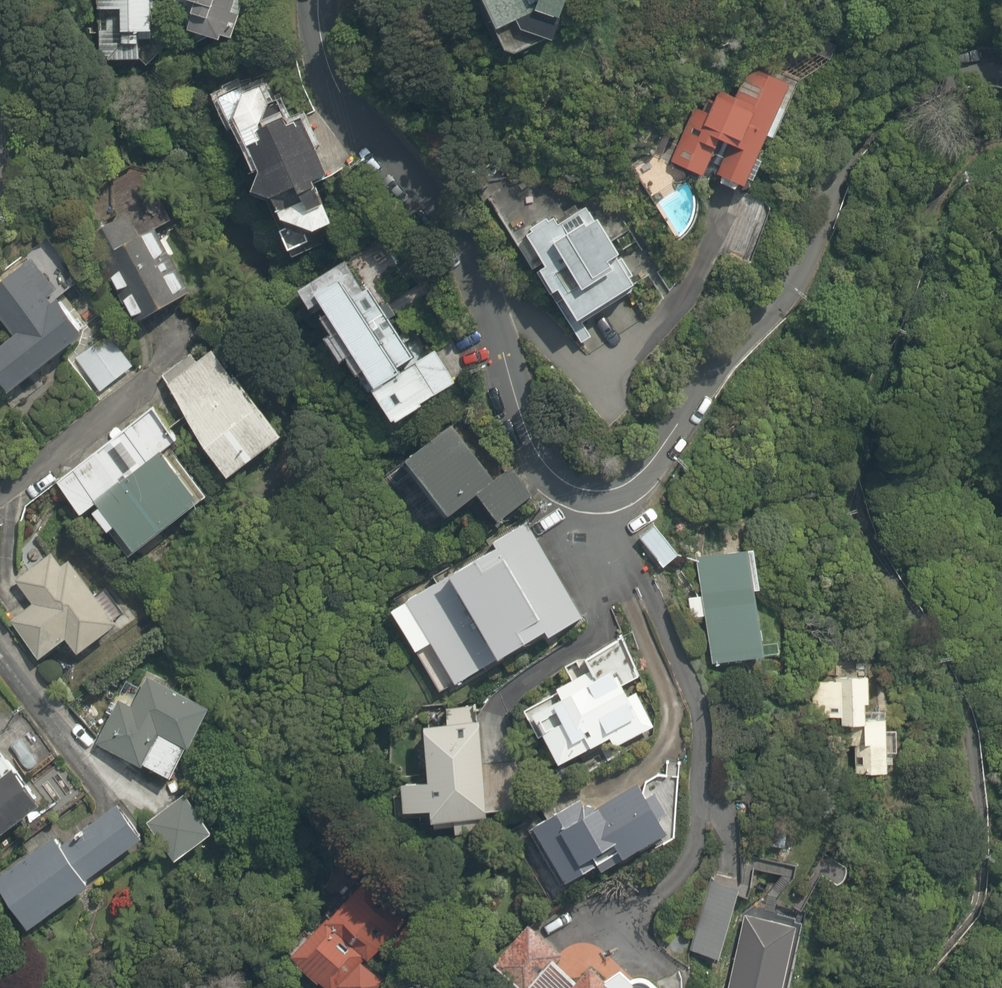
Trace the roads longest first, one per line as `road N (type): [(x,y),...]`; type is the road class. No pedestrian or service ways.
road 1 (residential): [(315,0),(317,50),(334,103),(427,197),(489,318),(541,462),(557,482),(588,496),(642,478),(720,366),(799,281),(853,146),(886,112),(941,80),(993,68)]
road 2 (residential): [(144,383),(0,489)]

